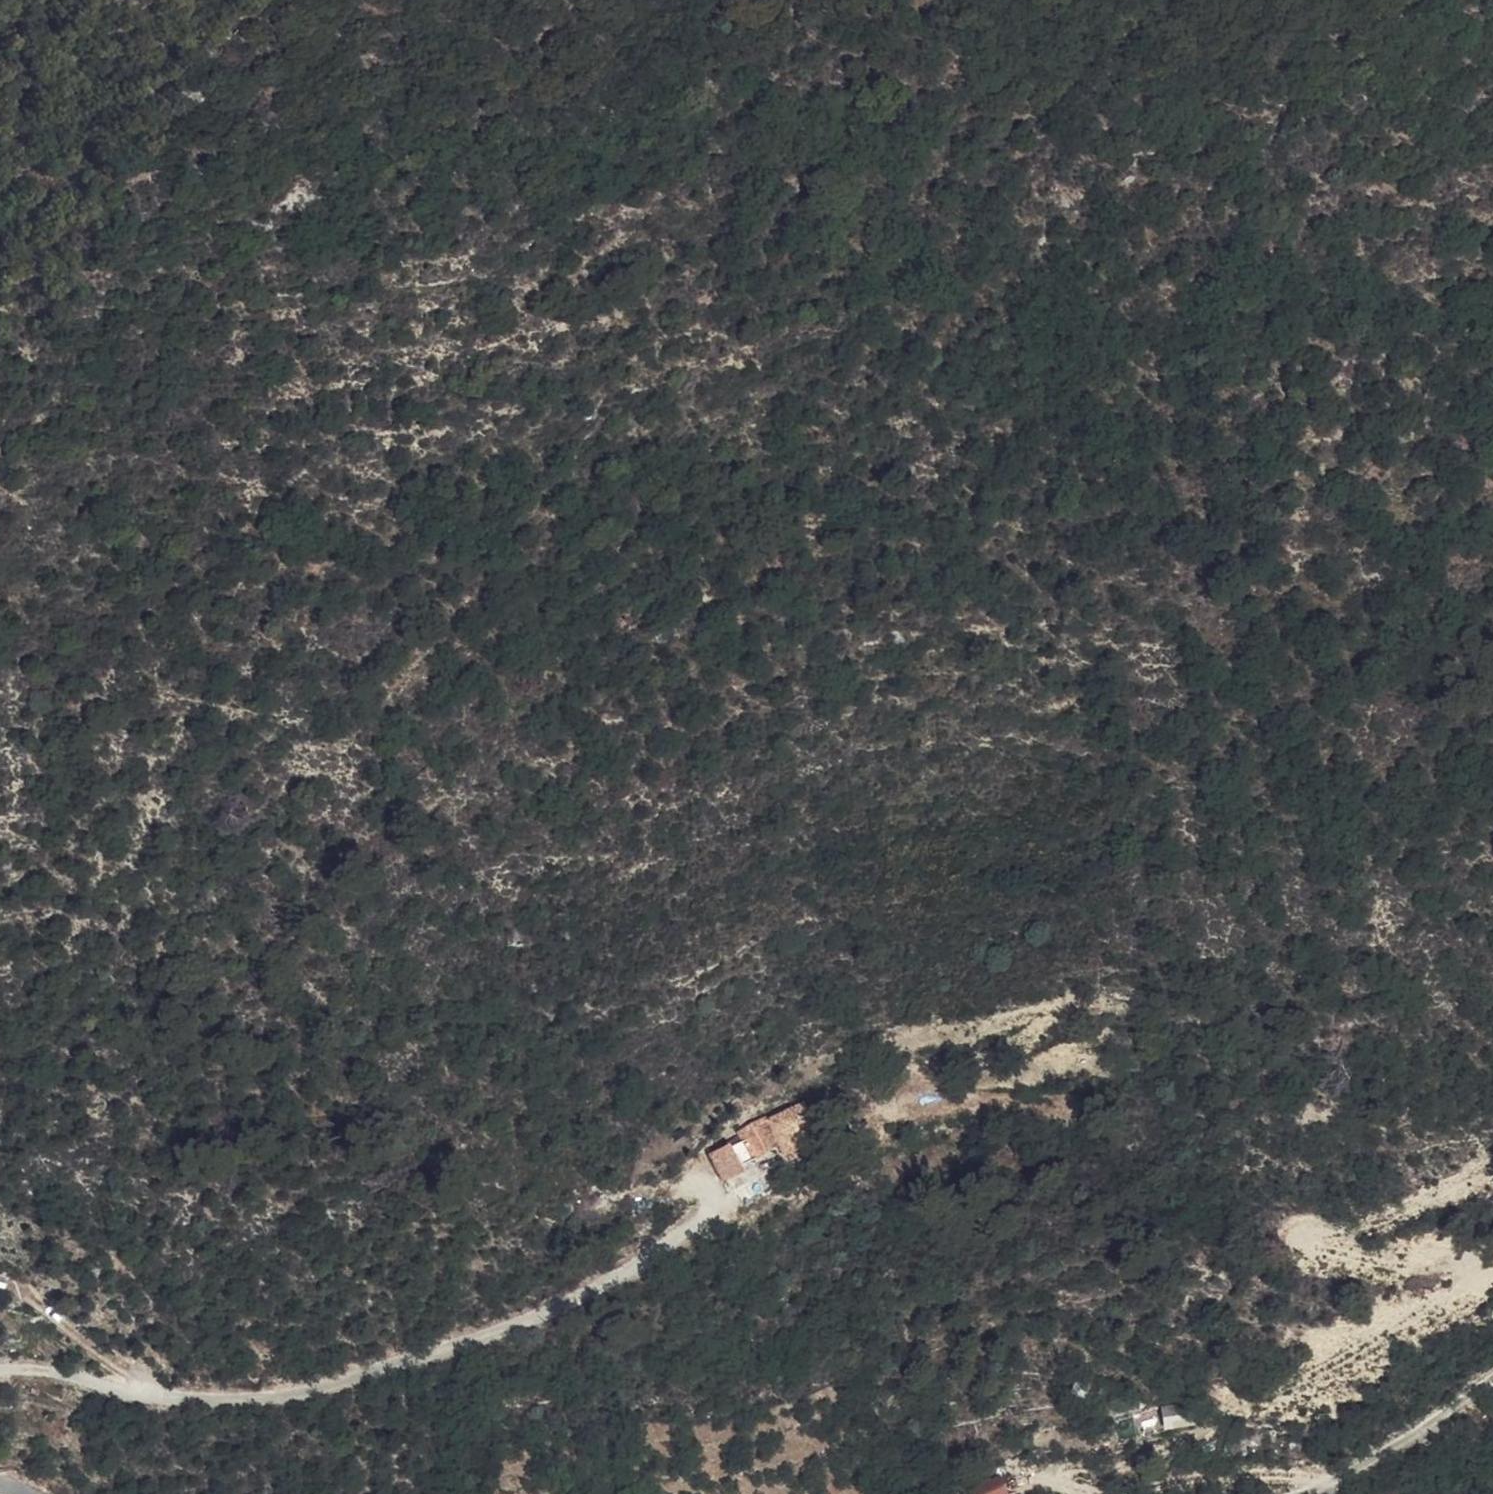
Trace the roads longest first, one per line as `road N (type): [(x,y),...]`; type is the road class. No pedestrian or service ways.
road 1 (track): [(1303,1493),(1400,1443),(1492,1375)]

